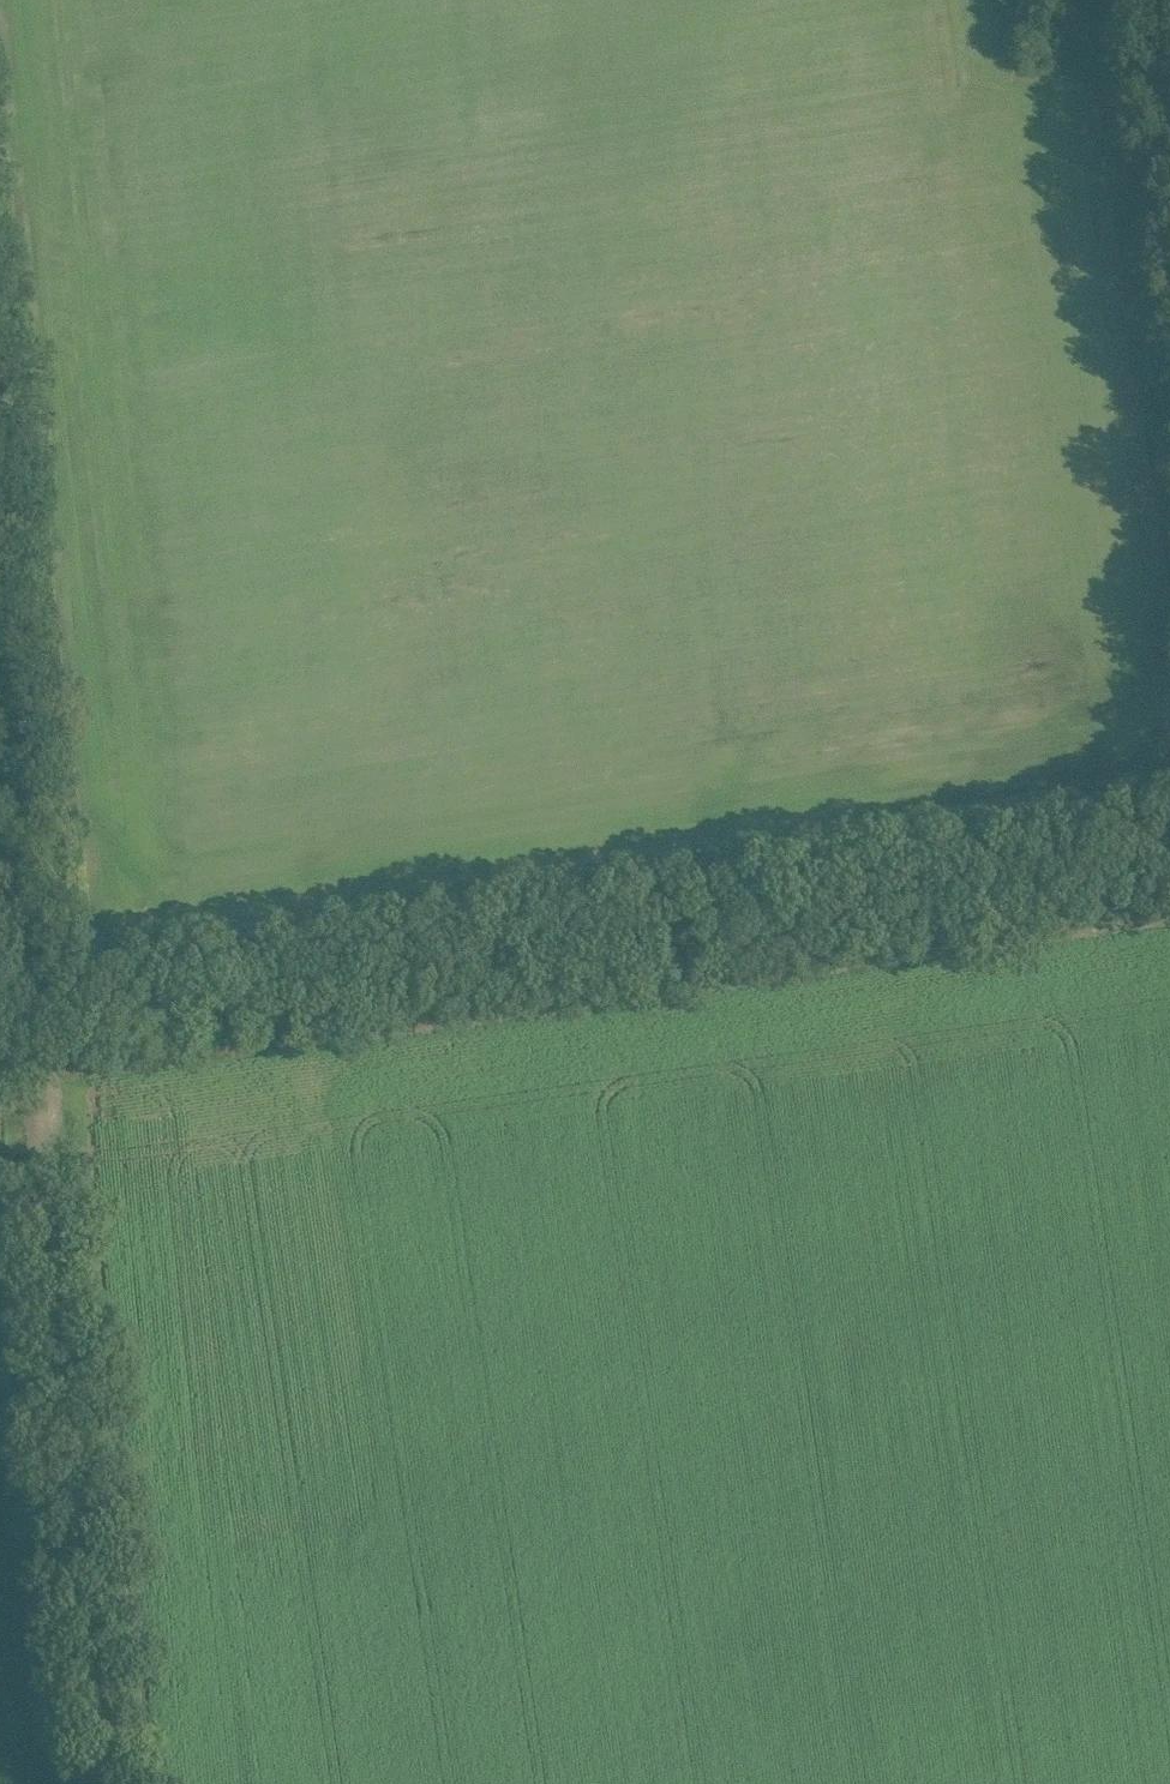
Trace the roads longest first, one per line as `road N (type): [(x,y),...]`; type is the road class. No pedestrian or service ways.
road 1 (track): [(0,728),(109,1783)]

